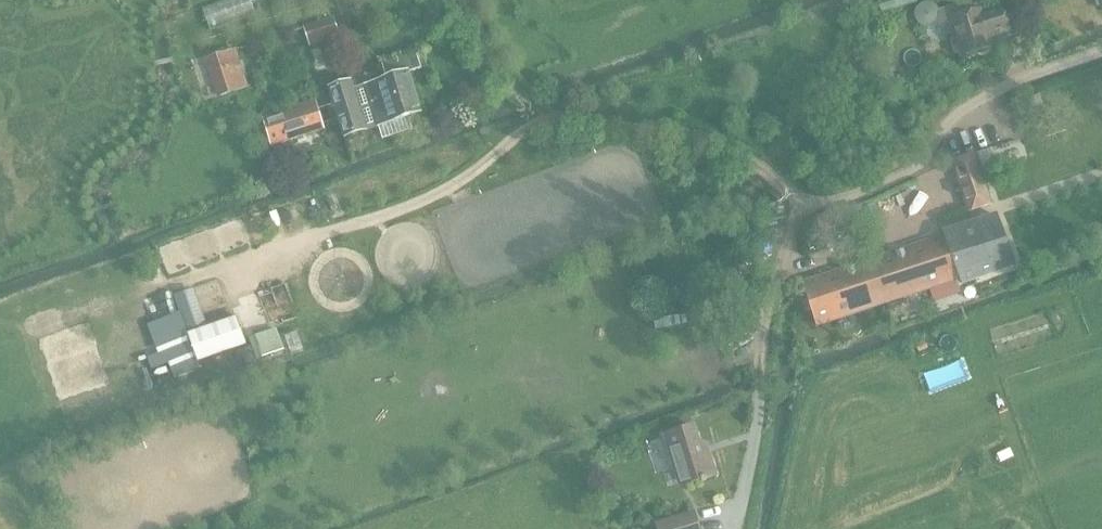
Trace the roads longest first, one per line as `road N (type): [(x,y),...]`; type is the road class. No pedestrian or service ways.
road 1 (unclassified): [(1101,53),(969,105),(916,168),(831,205),(803,204),(723,148),(549,115)]

